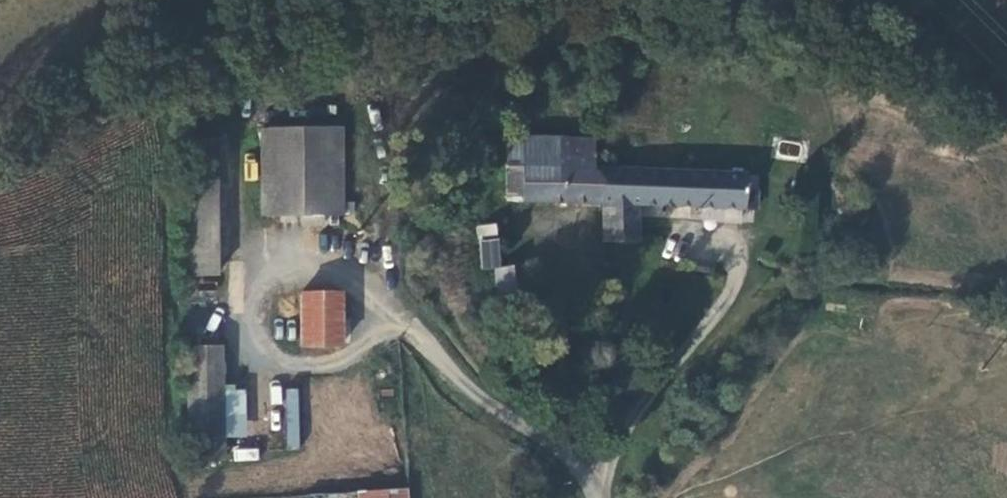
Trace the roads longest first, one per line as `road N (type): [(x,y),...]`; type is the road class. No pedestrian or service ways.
road 1 (unclassified): [(598,491),(472,397),(390,303),(350,270)]
road 2 (unclassified): [(598,491),(632,419),(732,292),(734,260)]

